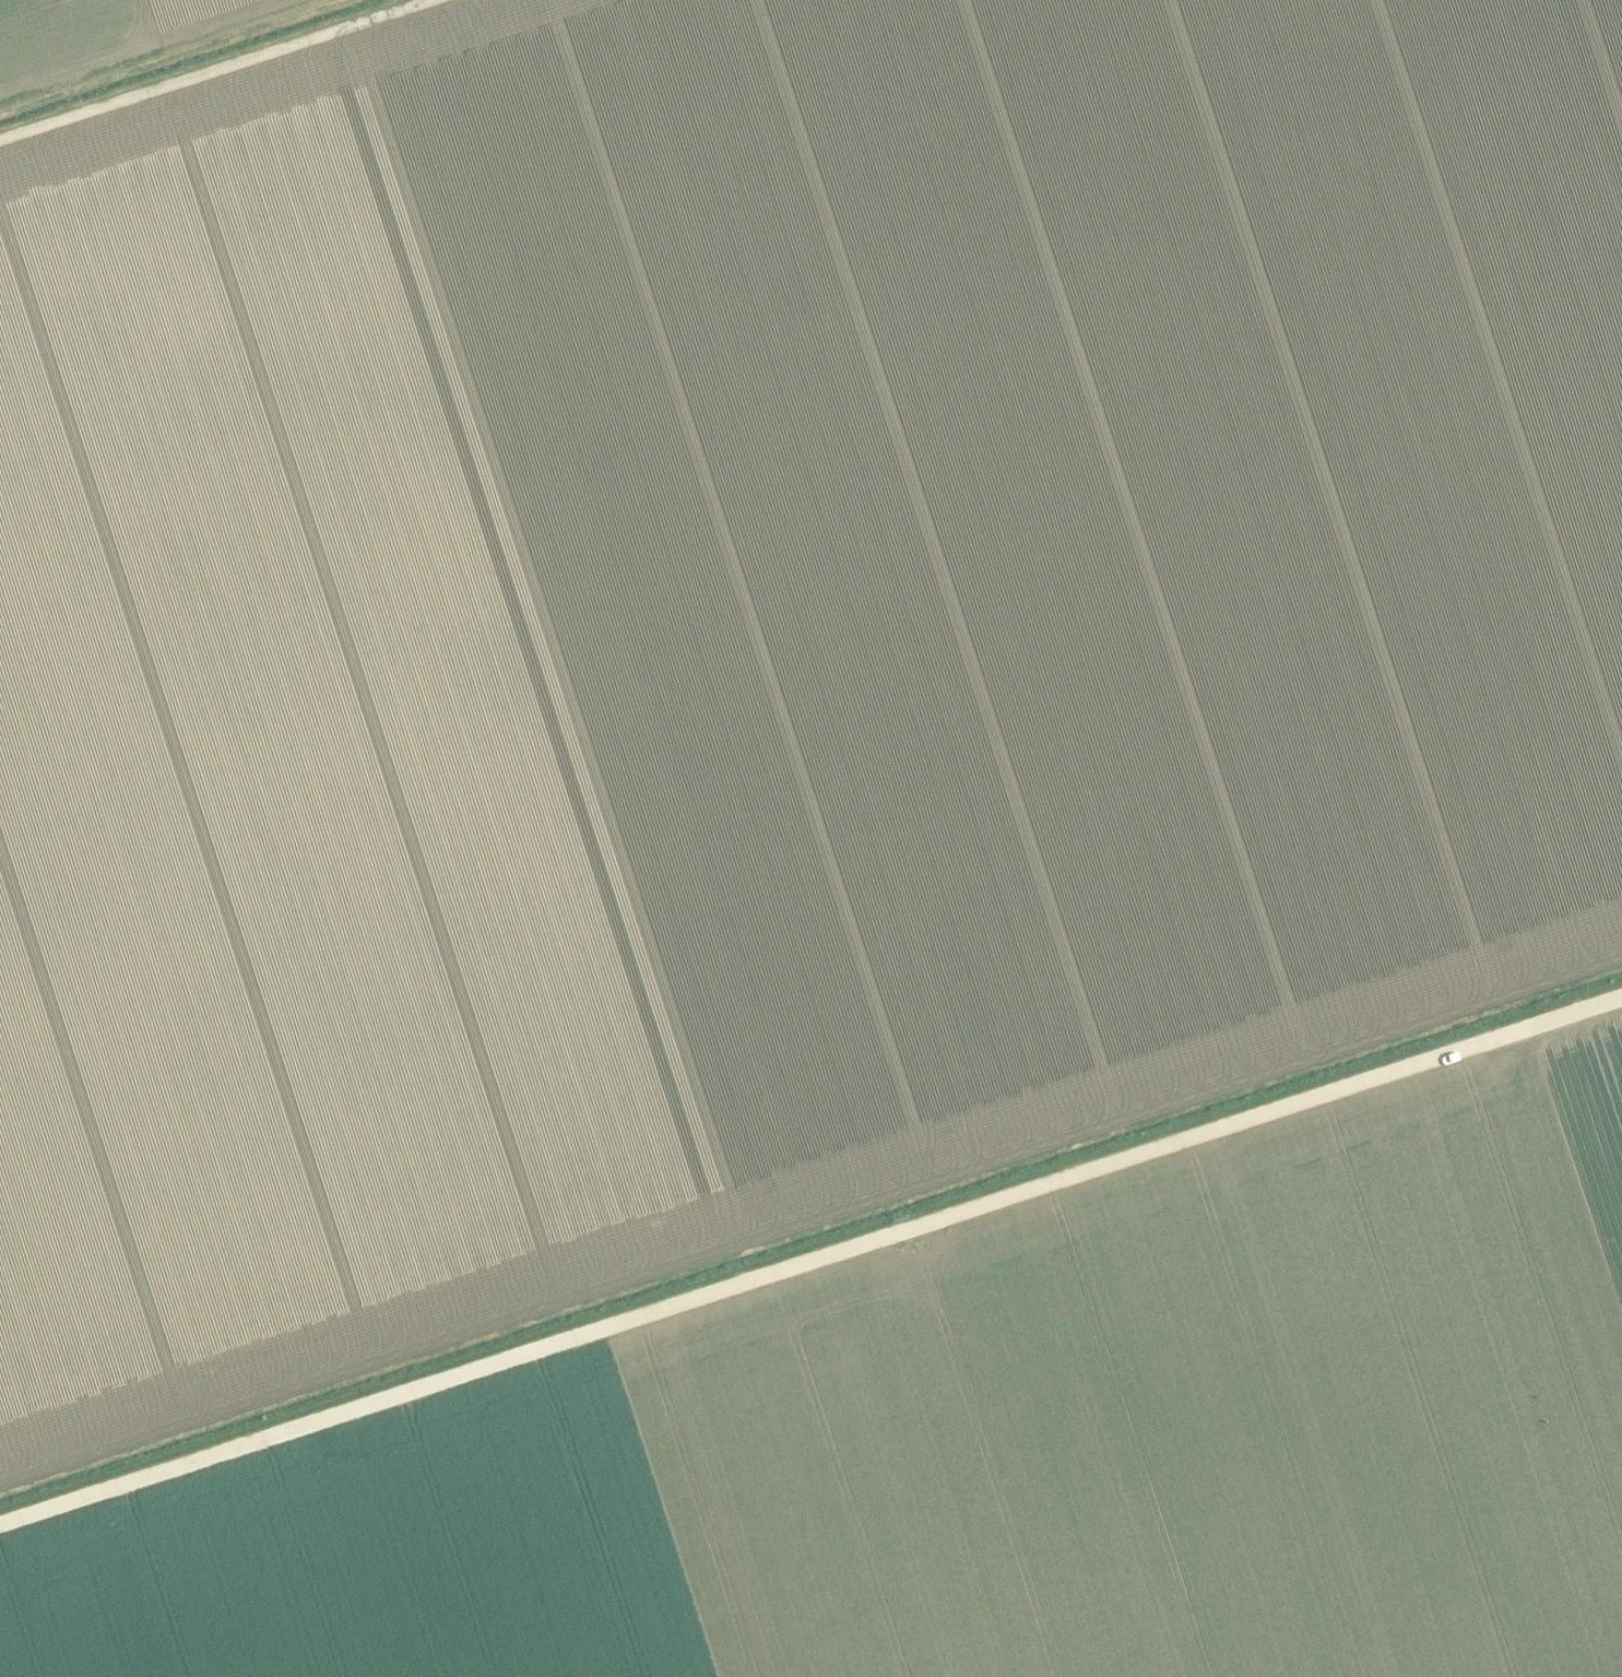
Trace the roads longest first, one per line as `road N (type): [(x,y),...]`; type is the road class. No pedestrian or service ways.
road 1 (track): [(420,0),(0,137)]

